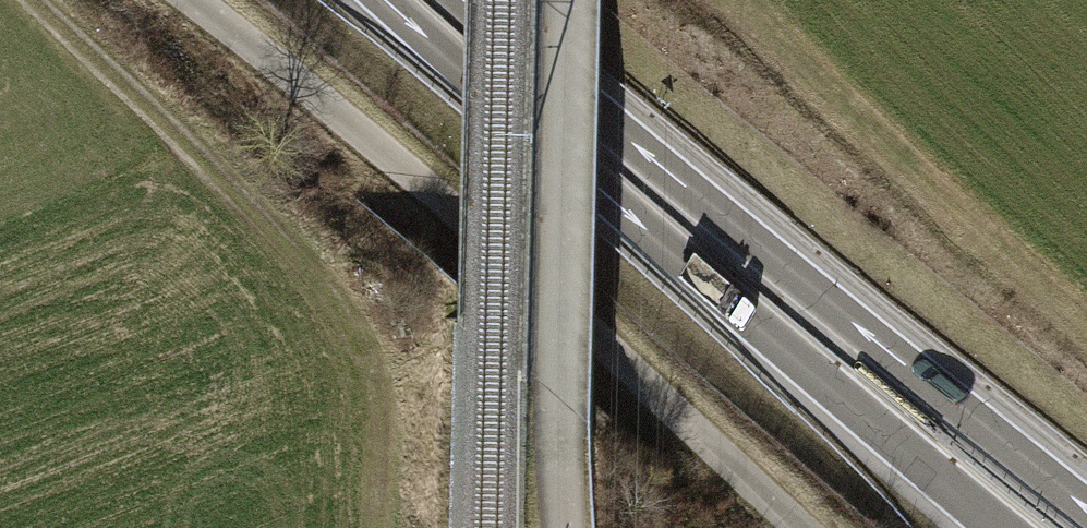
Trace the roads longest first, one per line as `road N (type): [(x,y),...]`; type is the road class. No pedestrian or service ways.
road 1 (track): [(185,0),(416,180),(801,527)]
road 2 (trunk): [(385,0),(1001,527)]
road 3 (trunk): [(1086,508),(464,0)]
road 4 (track): [(377,513),(377,399),(360,329),(328,277),(35,0)]
road 5 (track): [(570,0),(560,399)]

